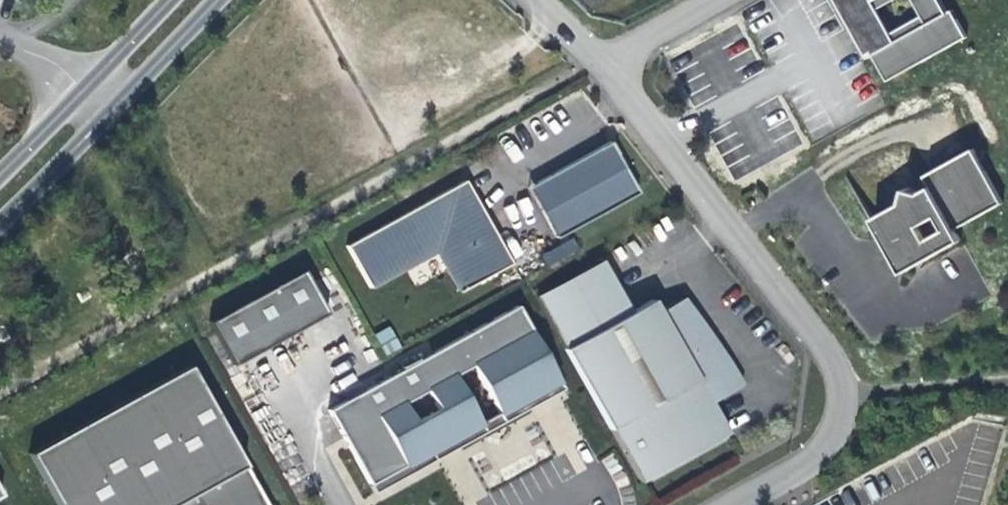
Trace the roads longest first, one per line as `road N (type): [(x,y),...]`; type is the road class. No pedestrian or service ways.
road 1 (residential): [(726,504),(809,457),(829,430),(838,393),(831,363),(603,62)]
road 2 (secondary): [(105,115),(217,0)]
road 3 (secondary): [(0,221),(105,115)]
road 4 (secondary): [(174,0),(84,93)]
road 5 (residential): [(603,62),(713,0)]

